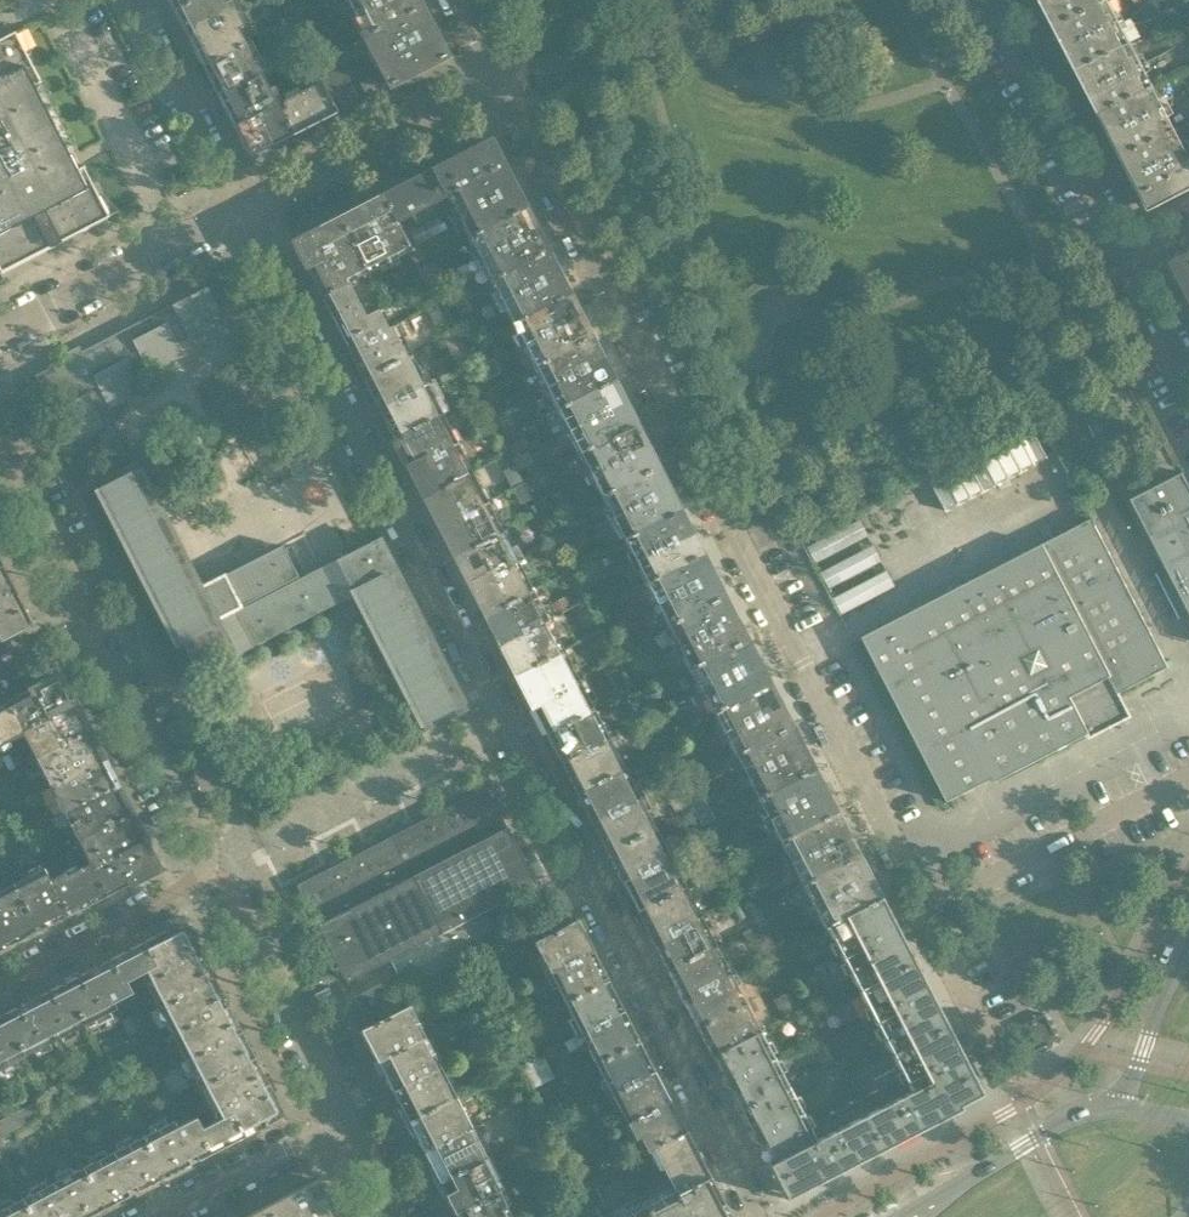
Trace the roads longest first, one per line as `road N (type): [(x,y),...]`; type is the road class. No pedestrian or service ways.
road 1 (residential): [(763,1216),(244,204)]
road 2 (residential): [(495,74),(929,907)]
road 3 (residential): [(929,907),(1188,775)]
road 4 (residential): [(1127,258),(996,0)]
road 5 (residential): [(244,204),(495,74)]
road 6 (residential): [(0,327),(244,204)]
road 7 (residential): [(204,866),(106,652),(88,636)]
road 8 (secondary): [(1122,1105),(1074,1113),(904,1216)]
road 9 (residential): [(204,866),(184,887),(0,980)]
road 10 (residential): [(244,204),(135,0)]
road 11 (residential): [(342,1116),(147,1216)]
road 12 (residential): [(253,934),(342,1116)]
road 13 (secondary): [(1188,943),(1122,1105)]
road 14 (residential): [(929,907),(992,1036)]
road 15 (residential): [(1188,381),(1127,258)]

